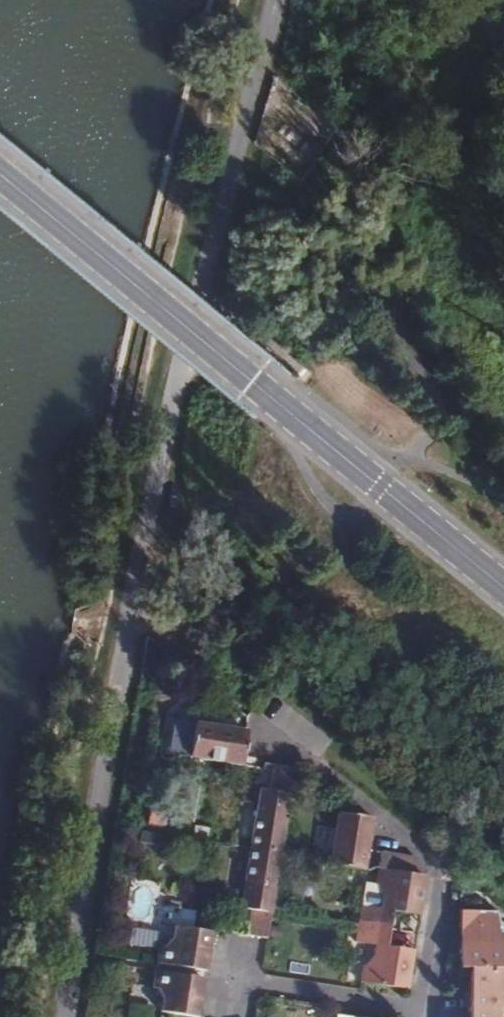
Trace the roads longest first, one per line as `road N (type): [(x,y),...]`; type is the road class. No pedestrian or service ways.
road 1 (residential): [(58,1016),(99,714),(192,288),(275,0)]
road 2 (secondary): [(503,586),(0,178)]
road 3 (residential): [(422,1016),(445,869),(262,723)]

